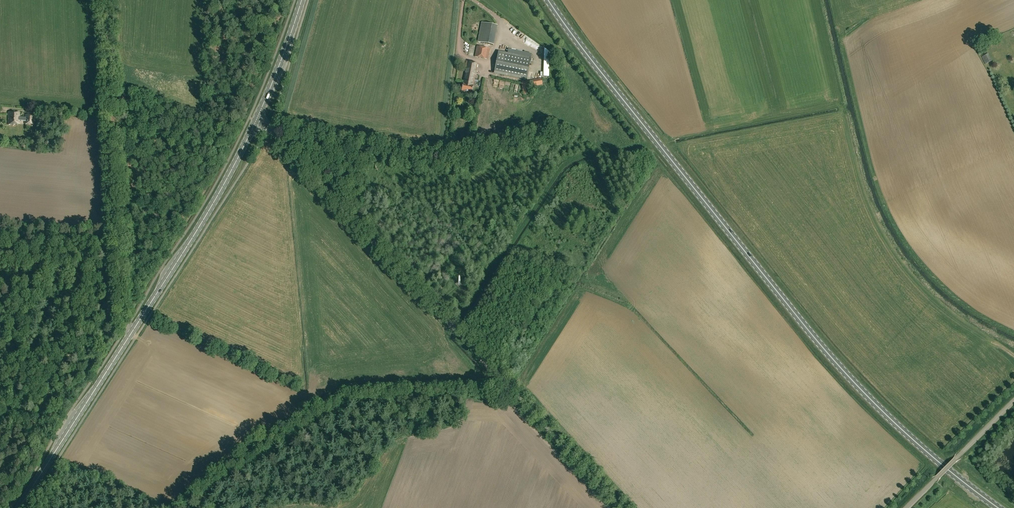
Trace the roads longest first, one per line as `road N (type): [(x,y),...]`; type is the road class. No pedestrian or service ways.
road 1 (primary): [(550,0),(843,371),(926,451),(1002,507)]
road 2 (unclassified): [(621,507),(257,121)]
road 3 (secondary): [(19,507),(203,223),(257,121)]
road 4 (track): [(115,116),(127,327)]
road 5 (unclassified): [(907,507),(1013,401)]
road 6 (secondary): [(257,121),(302,0)]

